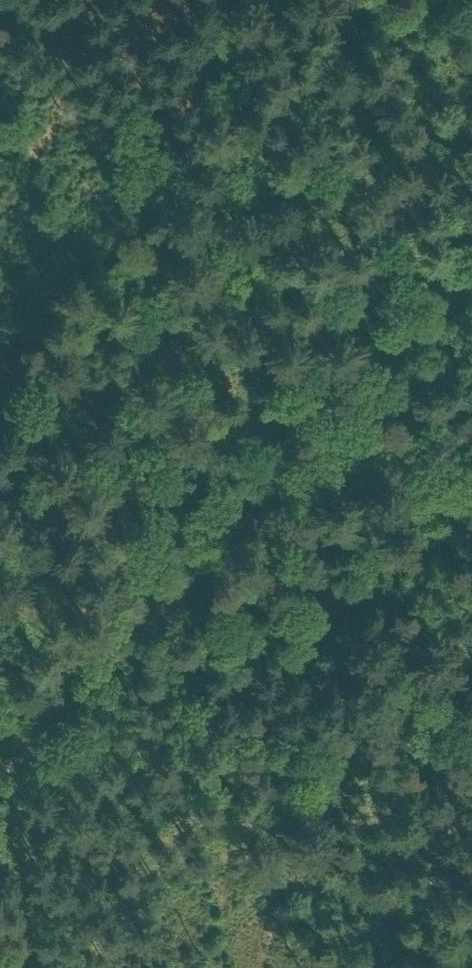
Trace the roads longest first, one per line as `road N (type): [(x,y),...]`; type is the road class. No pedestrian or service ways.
road 1 (track): [(471,279),(31,745)]

